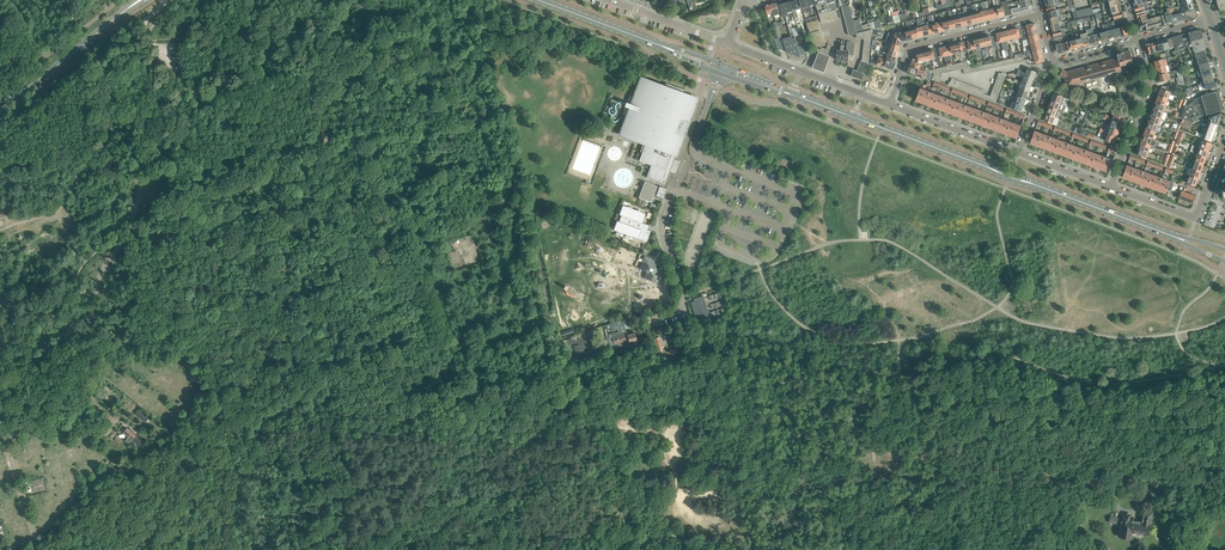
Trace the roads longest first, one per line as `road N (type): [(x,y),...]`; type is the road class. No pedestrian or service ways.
road 1 (unclassified): [(643,321),(685,314),(662,223),(676,192),(707,201),(718,192),(723,167),(700,156),(694,142),(721,73)]
road 2 (secondary): [(1139,223),(853,117)]
road 3 (unclassified): [(158,208),(168,176),(144,25),(165,0)]
road 4 (residential): [(890,104),(909,48),(1041,14)]
road 5 (residential): [(1112,188),(1150,90),(1137,39)]
road 6 (secondary): [(121,13),(0,103)]
road 7 (residential): [(1018,153),(890,104)]
road 8 (secondary): [(538,0),(658,45)]
road 9 (residential): [(728,44),(608,0)]

